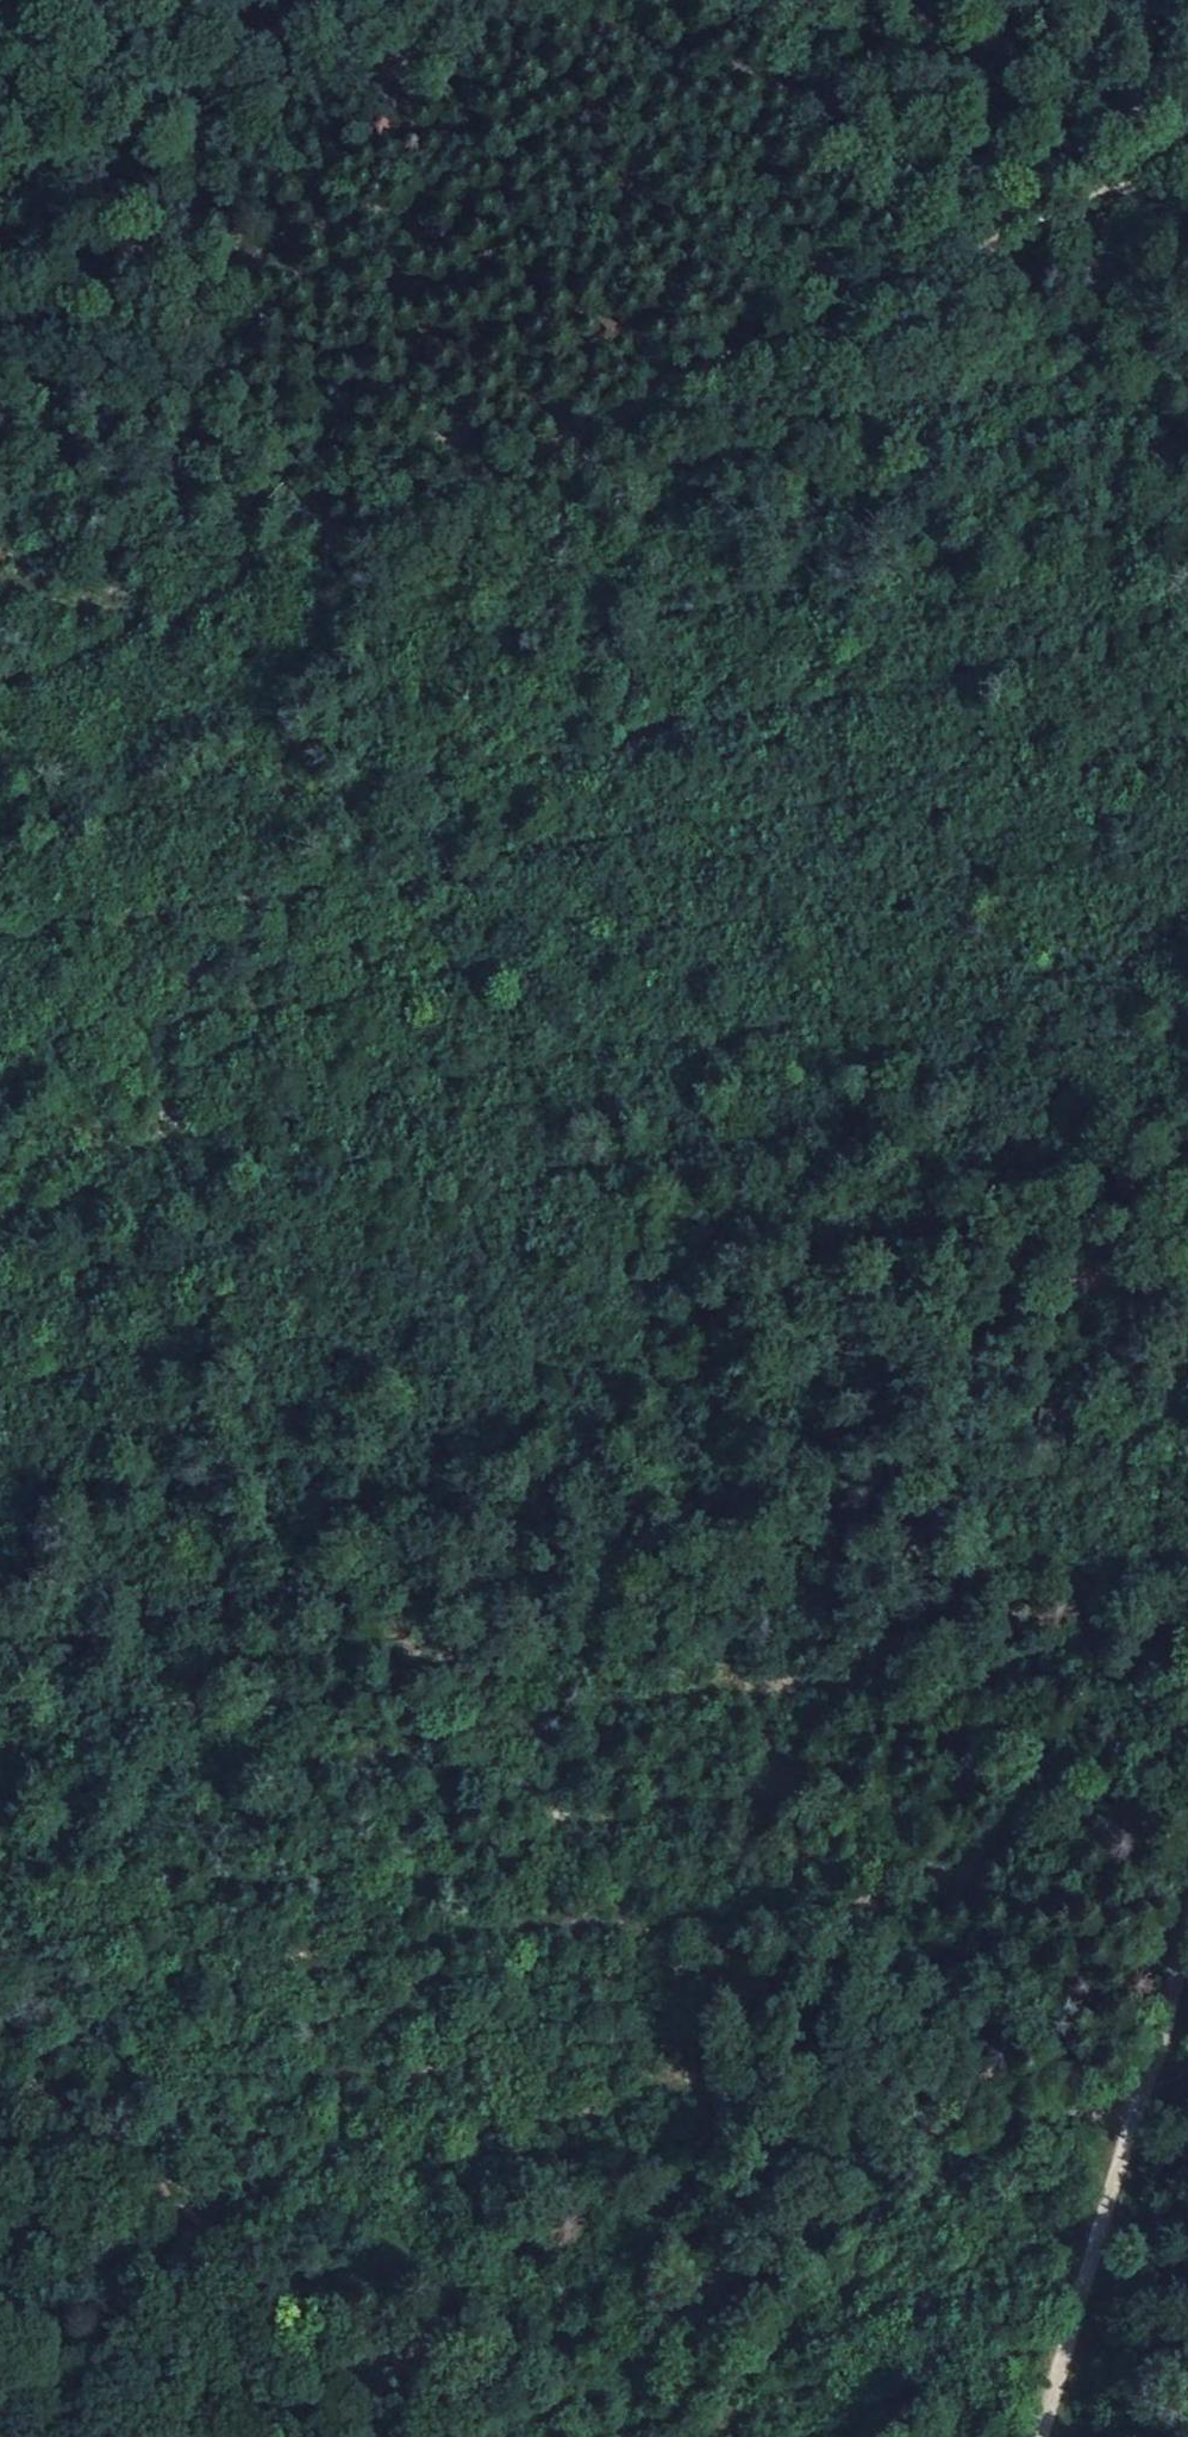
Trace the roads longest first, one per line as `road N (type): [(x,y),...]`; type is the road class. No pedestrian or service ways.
road 1 (track): [(1026,2436),(1187,1919)]

